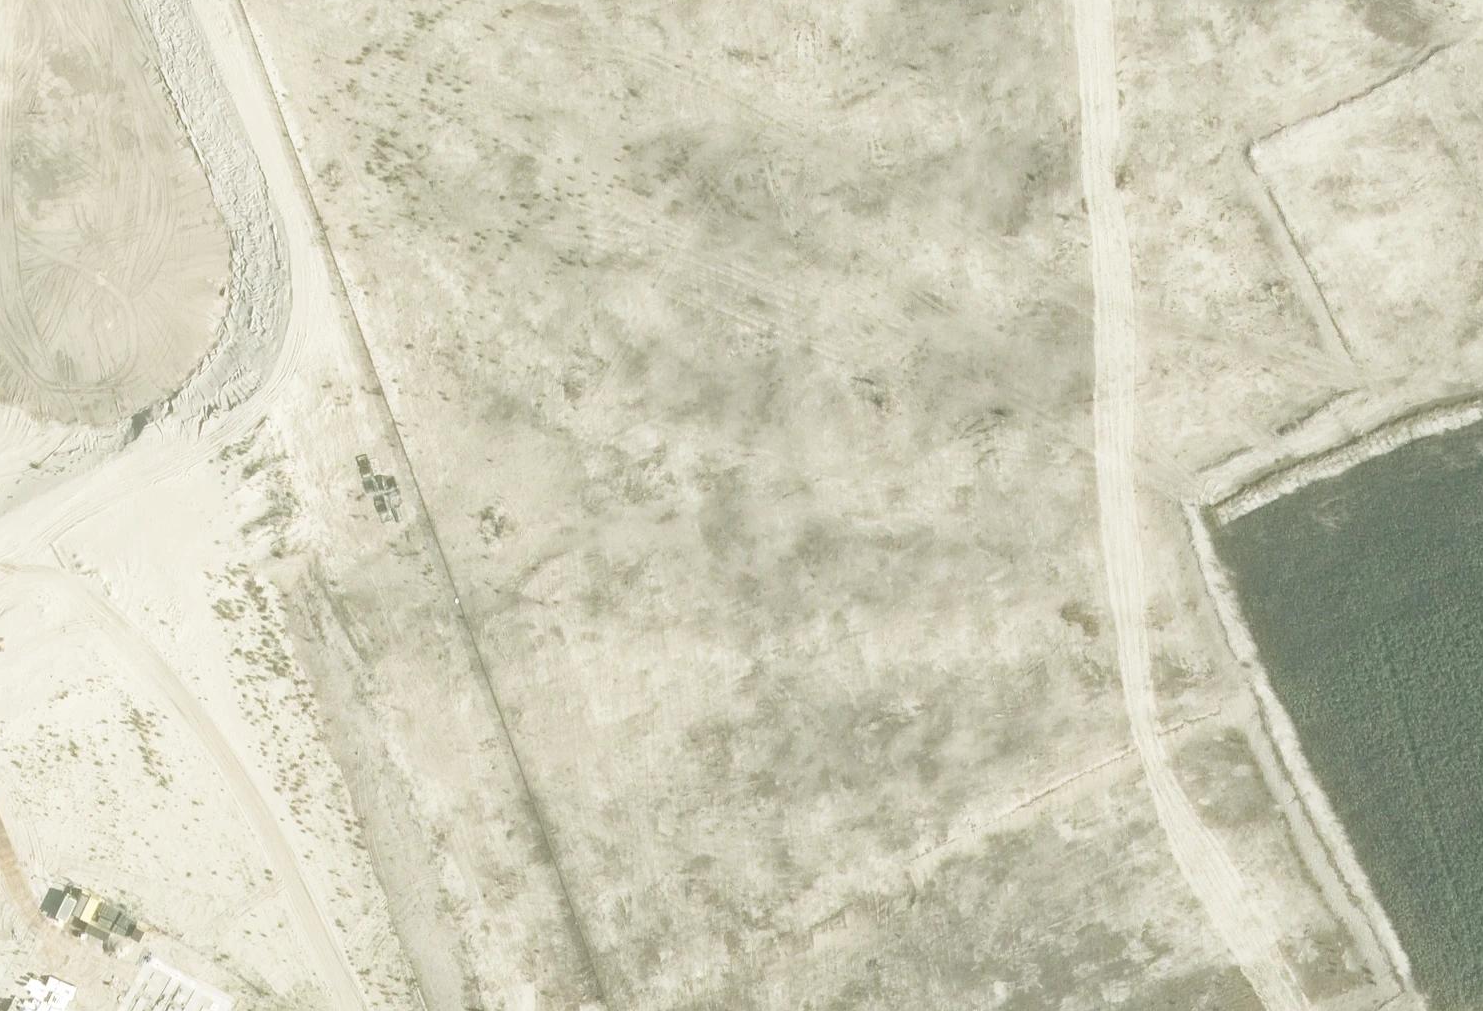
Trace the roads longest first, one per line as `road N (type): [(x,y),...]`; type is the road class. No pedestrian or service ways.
road 1 (residential): [(986,62),(1445,1010)]
road 2 (tertiary): [(170,499),(436,366),(986,62)]
road 3 (residential): [(170,499),(427,1010)]
road 4 (residential): [(1147,0),(1218,15),(1397,367)]
road 5 (tertiary): [(0,592),(170,499)]
road 6 (residential): [(0,841),(86,1010)]
road 7 (tertiary): [(986,62),(1097,0)]

